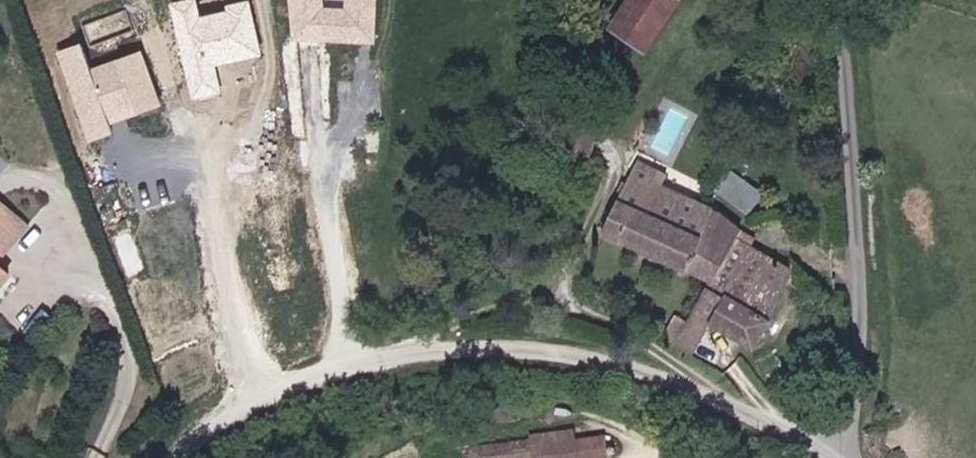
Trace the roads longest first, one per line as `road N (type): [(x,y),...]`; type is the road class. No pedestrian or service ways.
road 1 (unclassified): [(844,457),(669,379),(540,353),(427,351),(333,367),(244,406),(172,457)]
road 2 (unclassified): [(843,0),(859,273),(851,457)]

